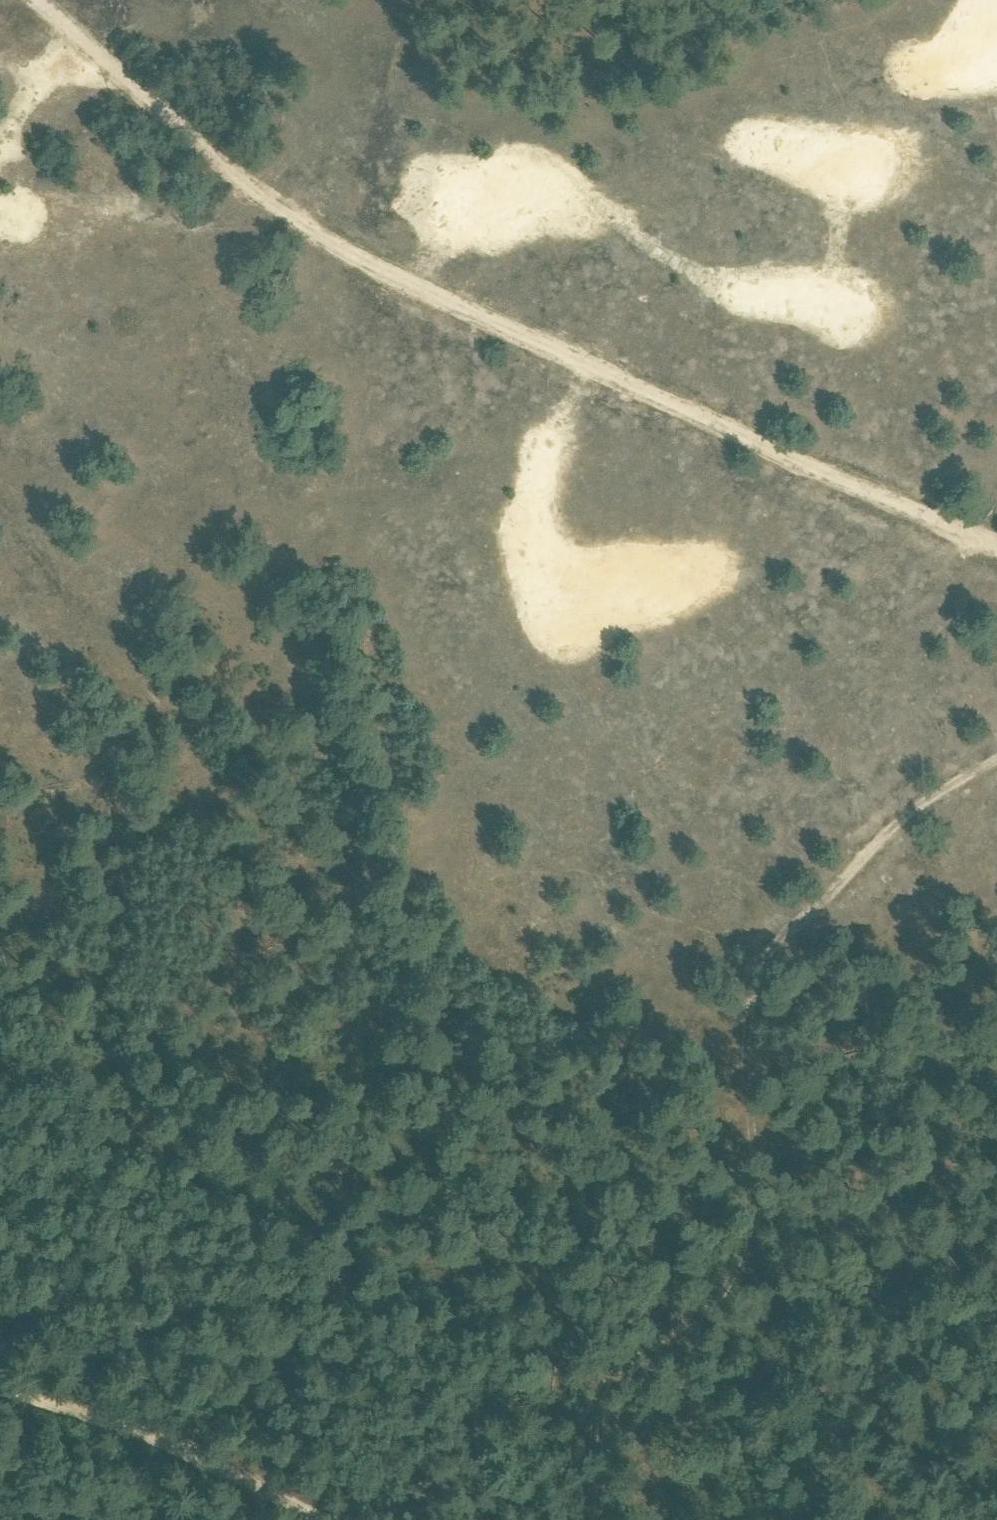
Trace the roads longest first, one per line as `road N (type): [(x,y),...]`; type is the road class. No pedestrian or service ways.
road 1 (track): [(637,1389),(579,1317),(361,1236),(290,1137),(229,960),(252,848),(250,818),(0,501)]
road 2 (track): [(37,0),(193,139),(359,260),(901,509),(996,546)]
road 3 (track): [(0,1377),(95,1399),(321,1519)]

